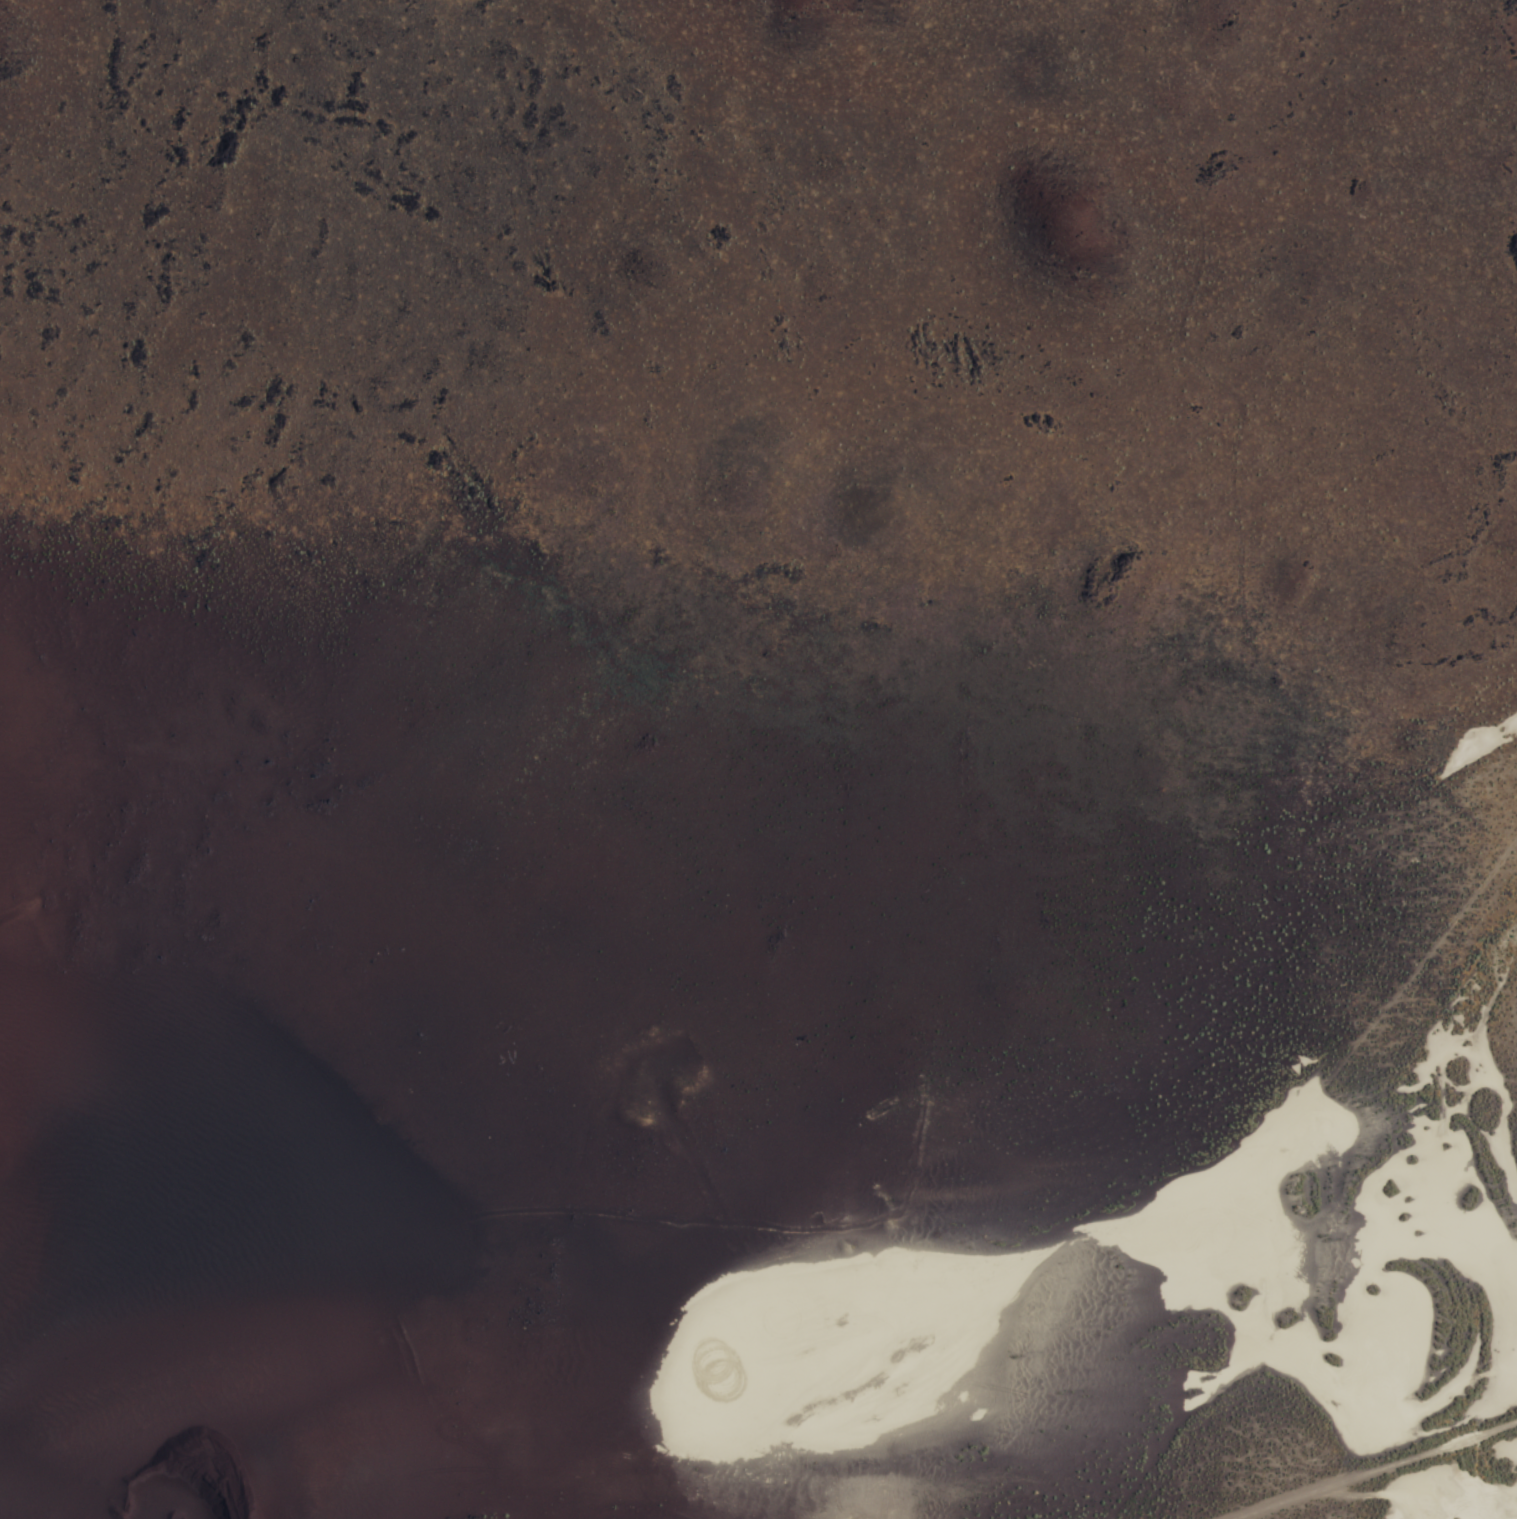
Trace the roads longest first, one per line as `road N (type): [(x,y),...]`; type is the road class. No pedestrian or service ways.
road 1 (residential): [(1237,1518),(1516,1422)]

